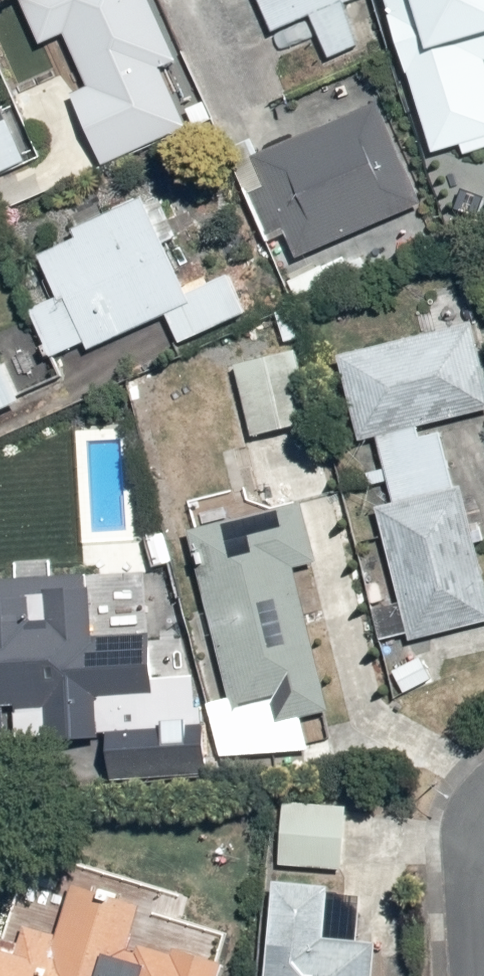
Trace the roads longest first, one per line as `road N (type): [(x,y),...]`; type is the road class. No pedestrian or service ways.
road 1 (residential): [(483,779),(452,811),(438,865),(457,975)]

